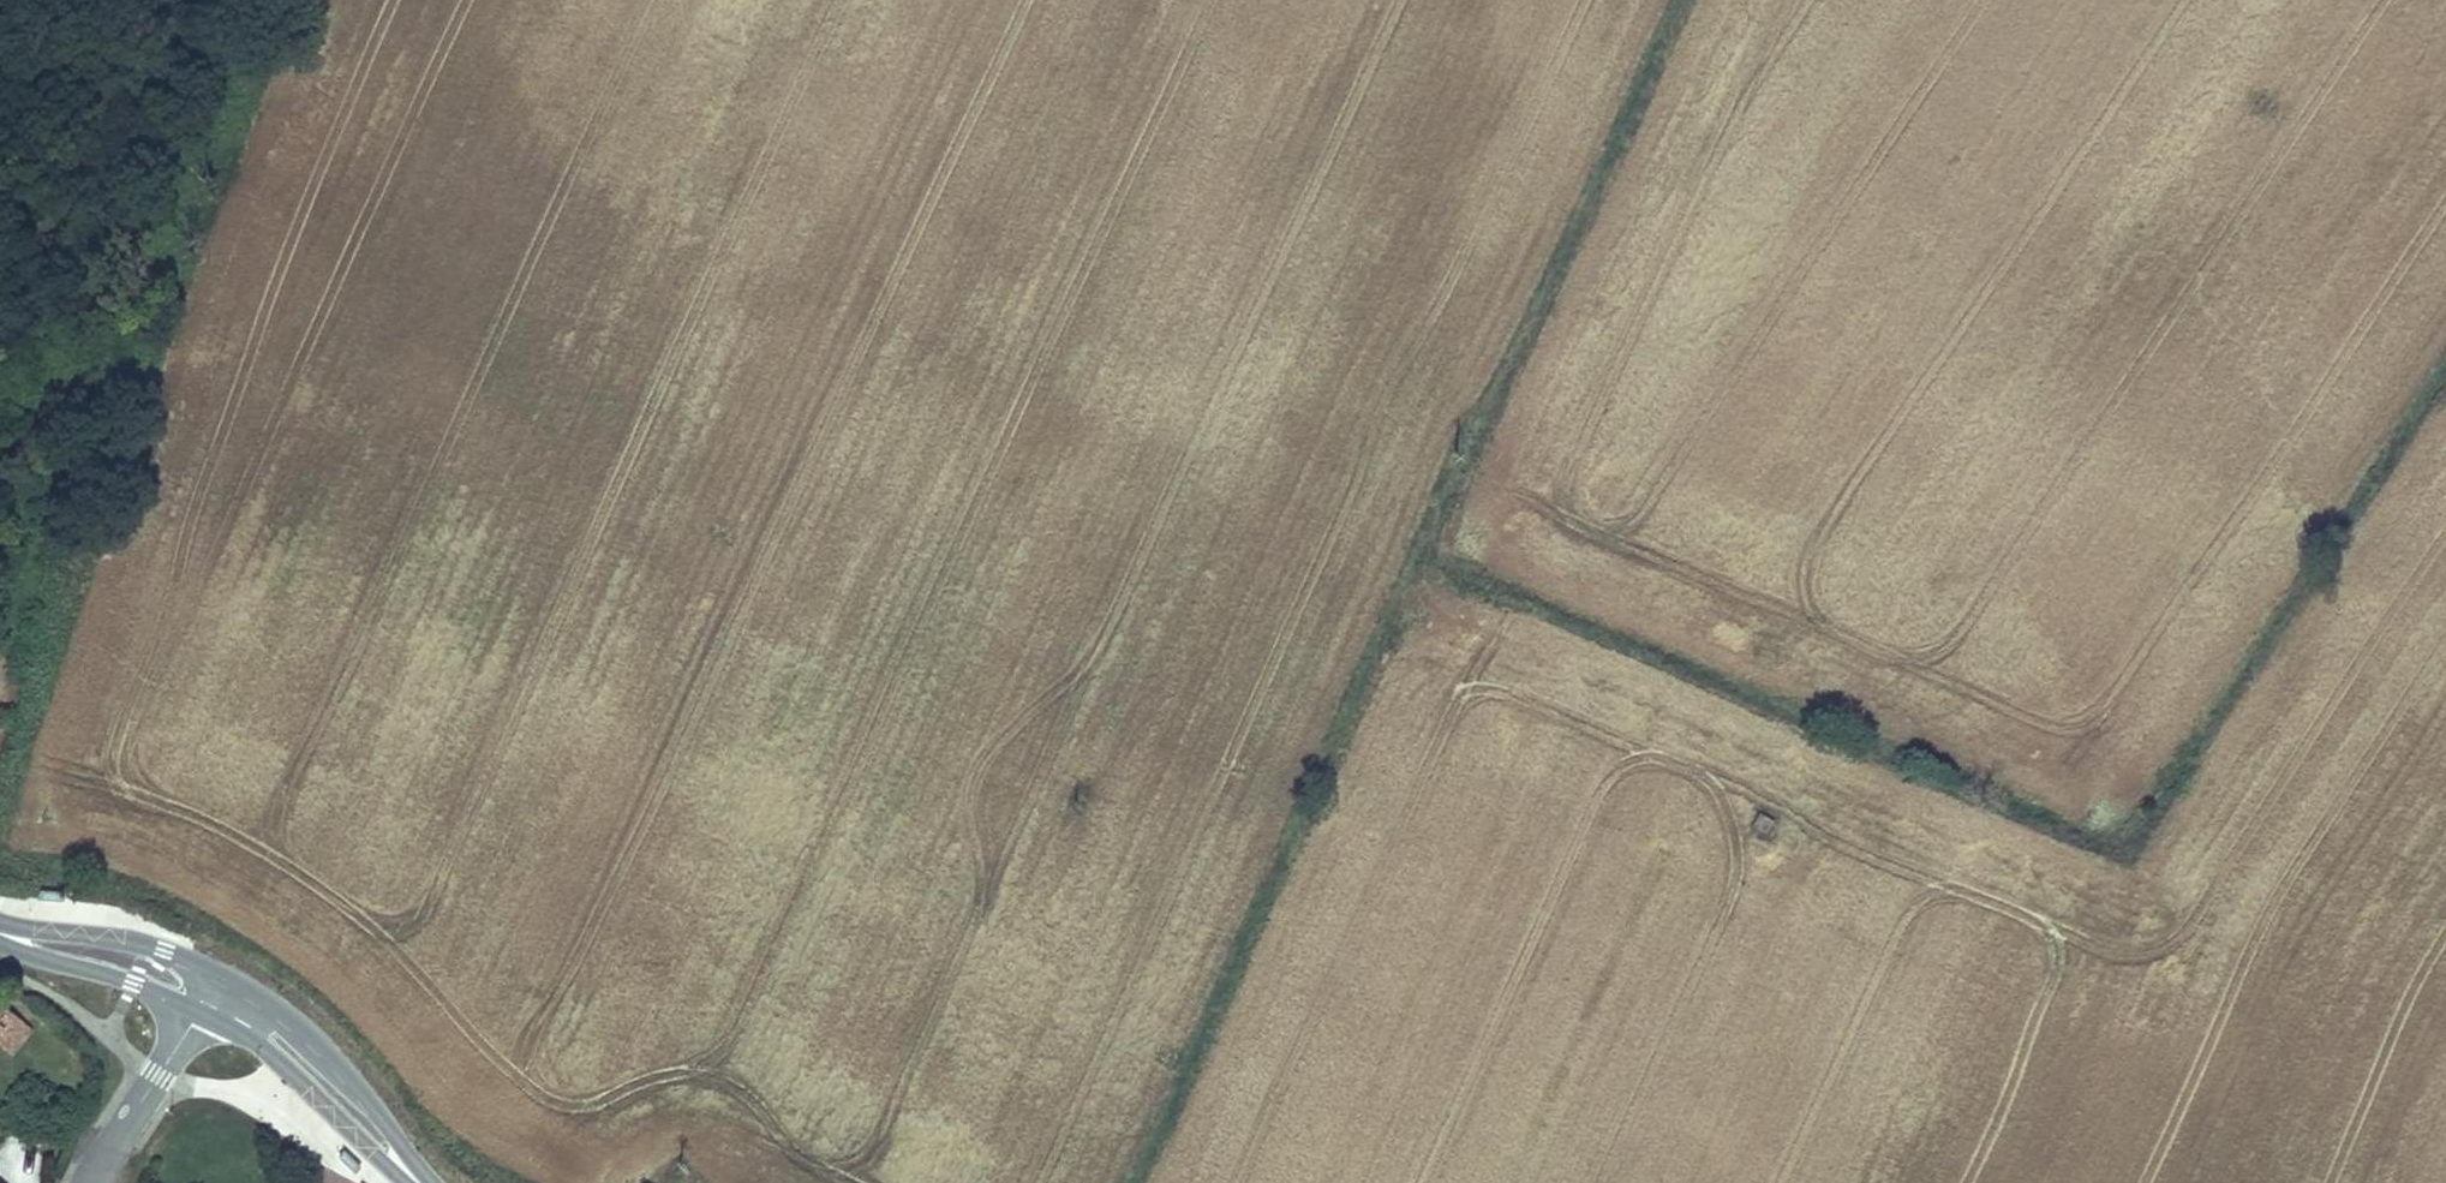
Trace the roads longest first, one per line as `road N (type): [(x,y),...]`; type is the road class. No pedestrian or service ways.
road 1 (secondary): [(213,991),(300,1052),(424,1182)]
road 2 (residential): [(213,991),(95,1182)]
road 3 (secondary): [(0,933),(119,957),(213,991)]

